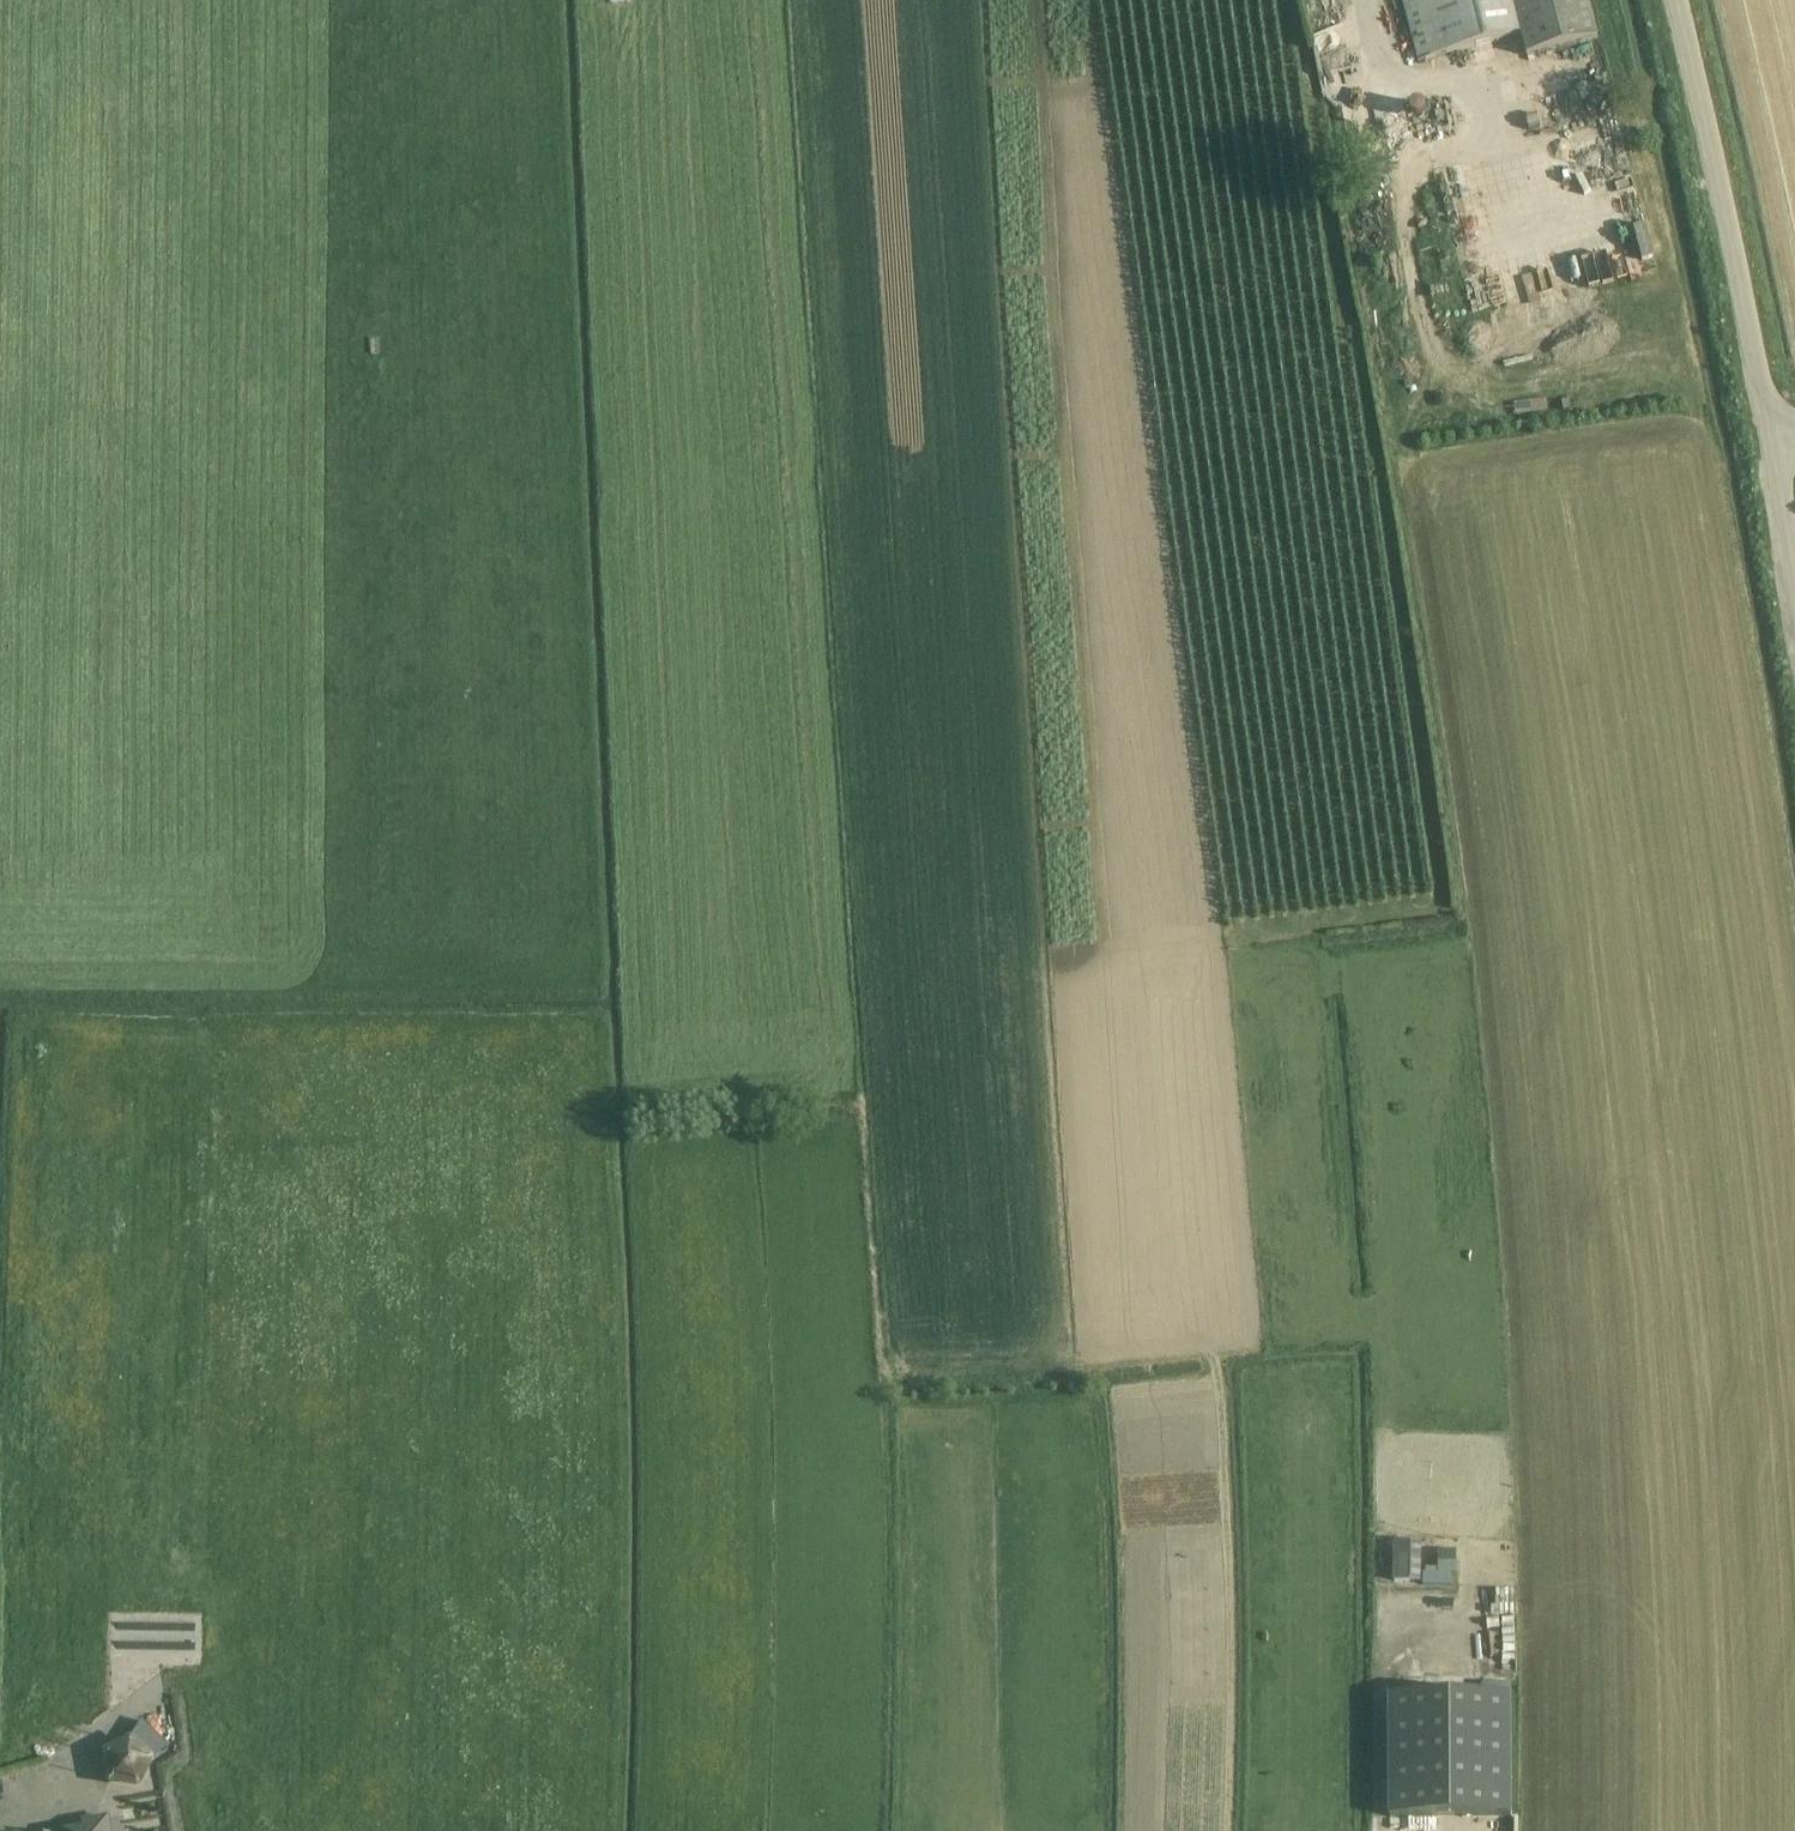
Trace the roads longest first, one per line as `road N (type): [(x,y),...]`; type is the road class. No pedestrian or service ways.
road 1 (unclassified): [(1774,438),(1681,0)]

